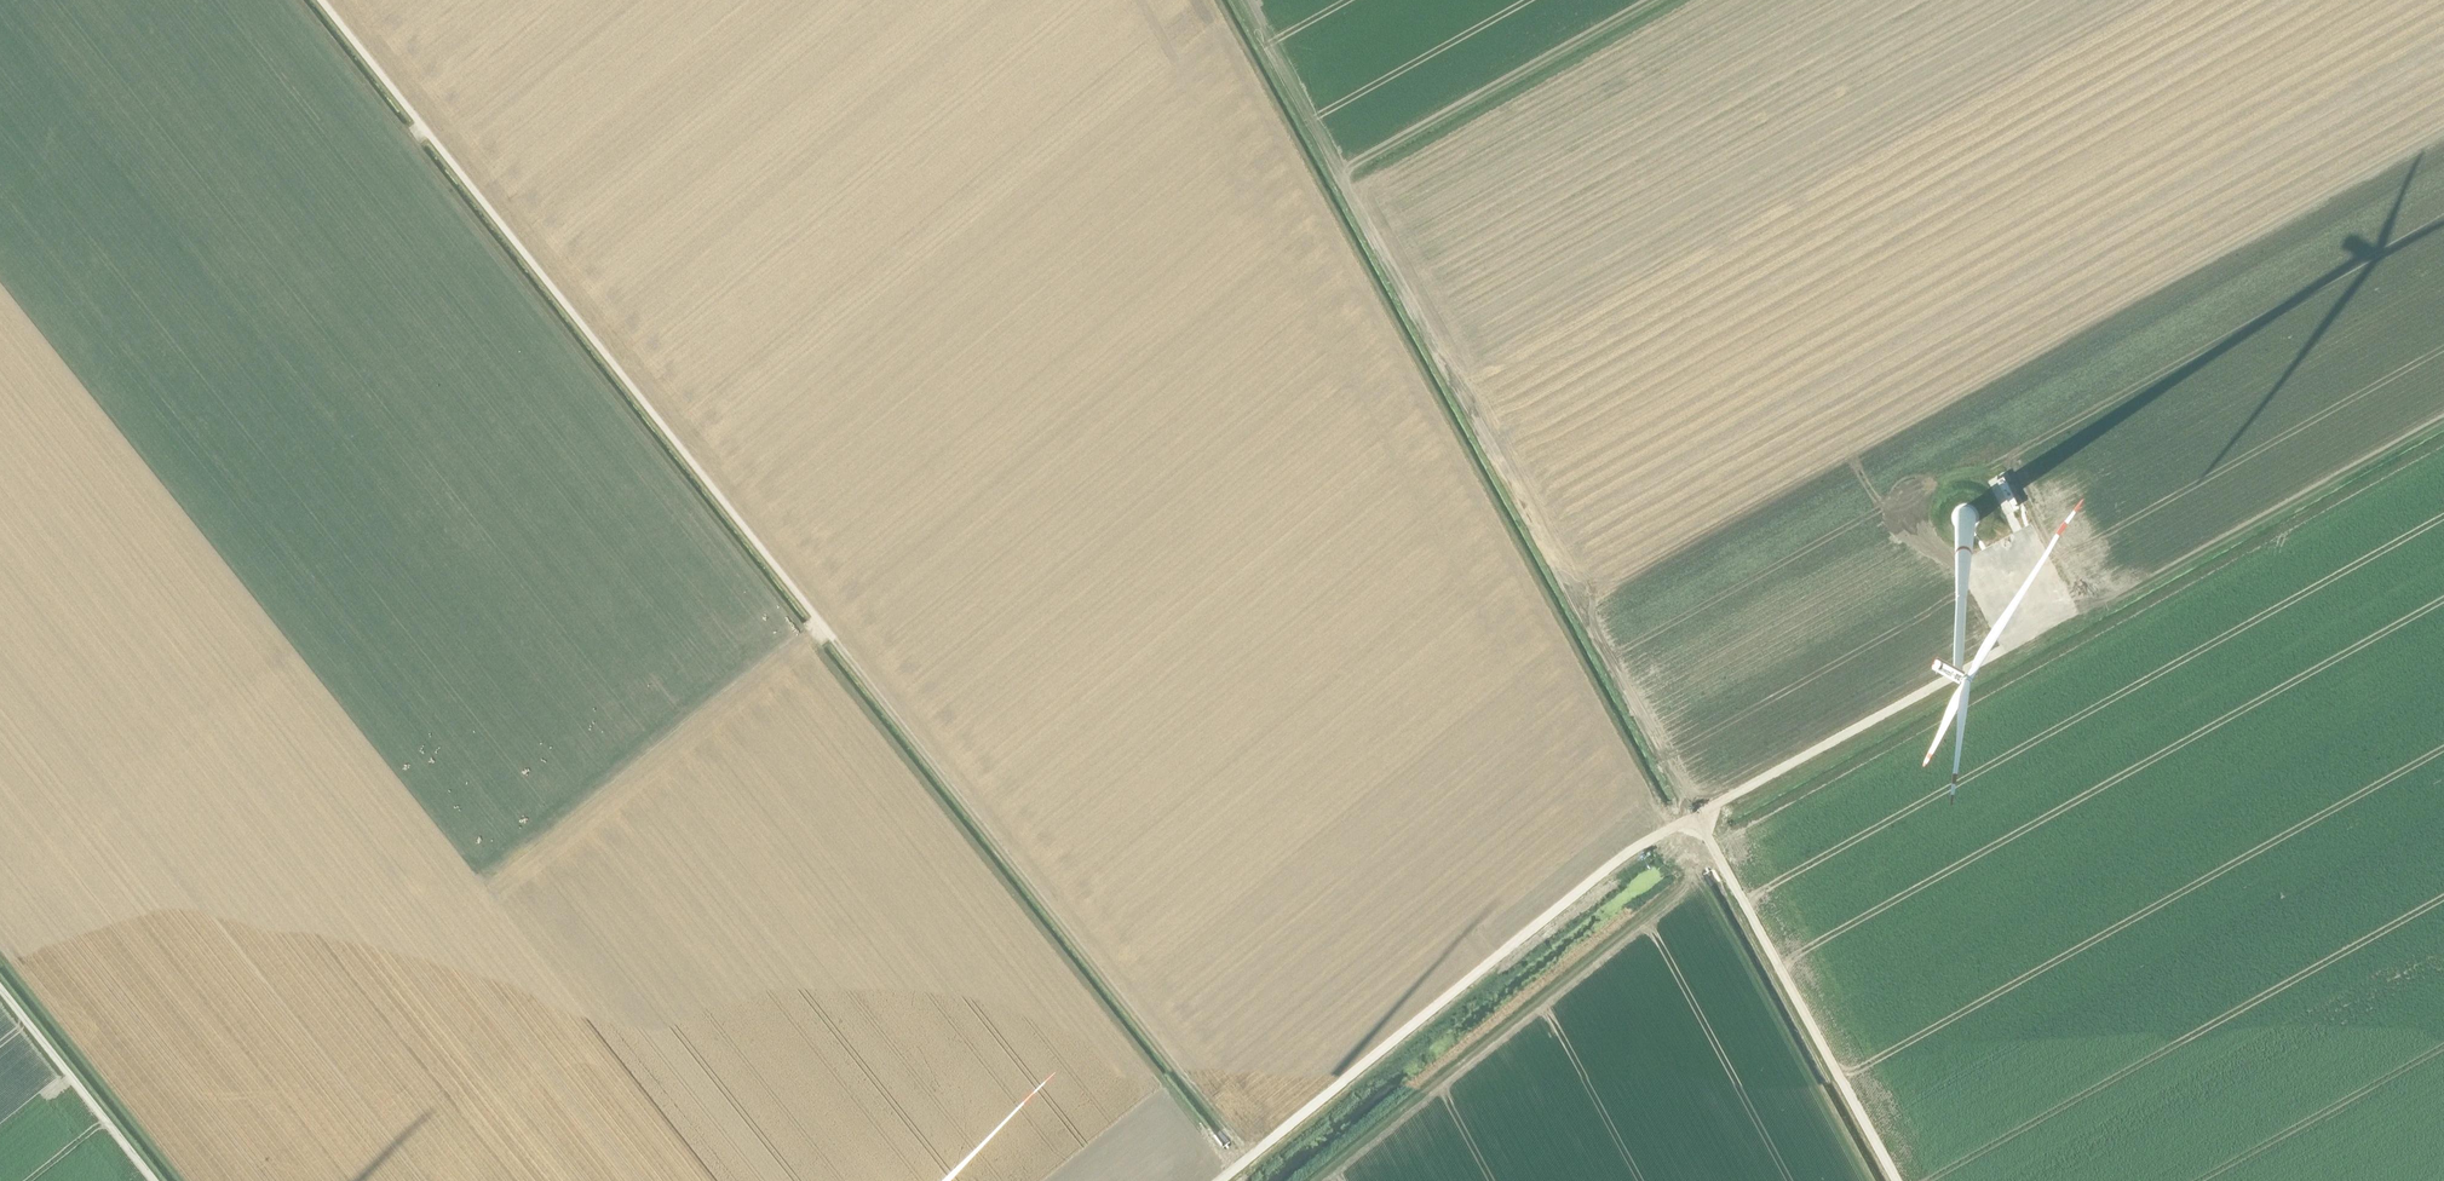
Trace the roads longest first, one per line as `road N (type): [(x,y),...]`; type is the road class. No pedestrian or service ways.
road 1 (track): [(322,0),(1249,1156)]
road 2 (track): [(0,977),(160,1180)]

